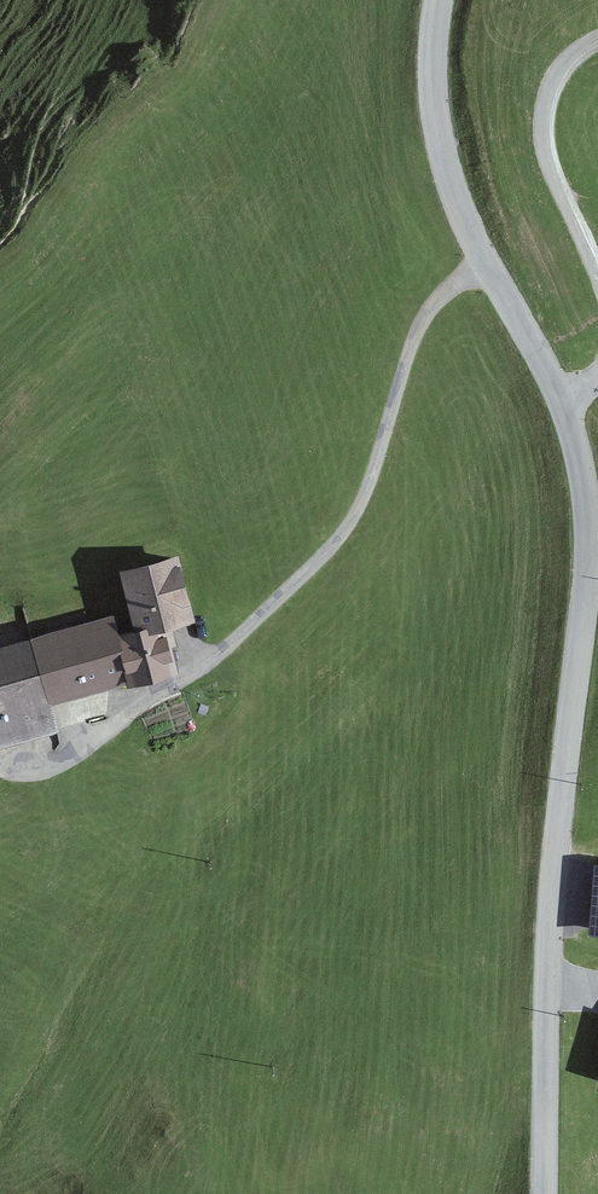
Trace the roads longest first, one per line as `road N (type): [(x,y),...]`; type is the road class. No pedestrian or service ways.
road 1 (tertiary): [(543,1193),(549,916),(587,580),(586,491),(561,398),(485,268),(446,167),(434,95),(439,0)]
road 2 (track): [(0,765),(51,766),(89,748),(231,645),(309,572),(360,509),(429,311),(485,268)]
road 3 (track): [(597,40),(554,79),(544,122),(557,184),(597,276)]

